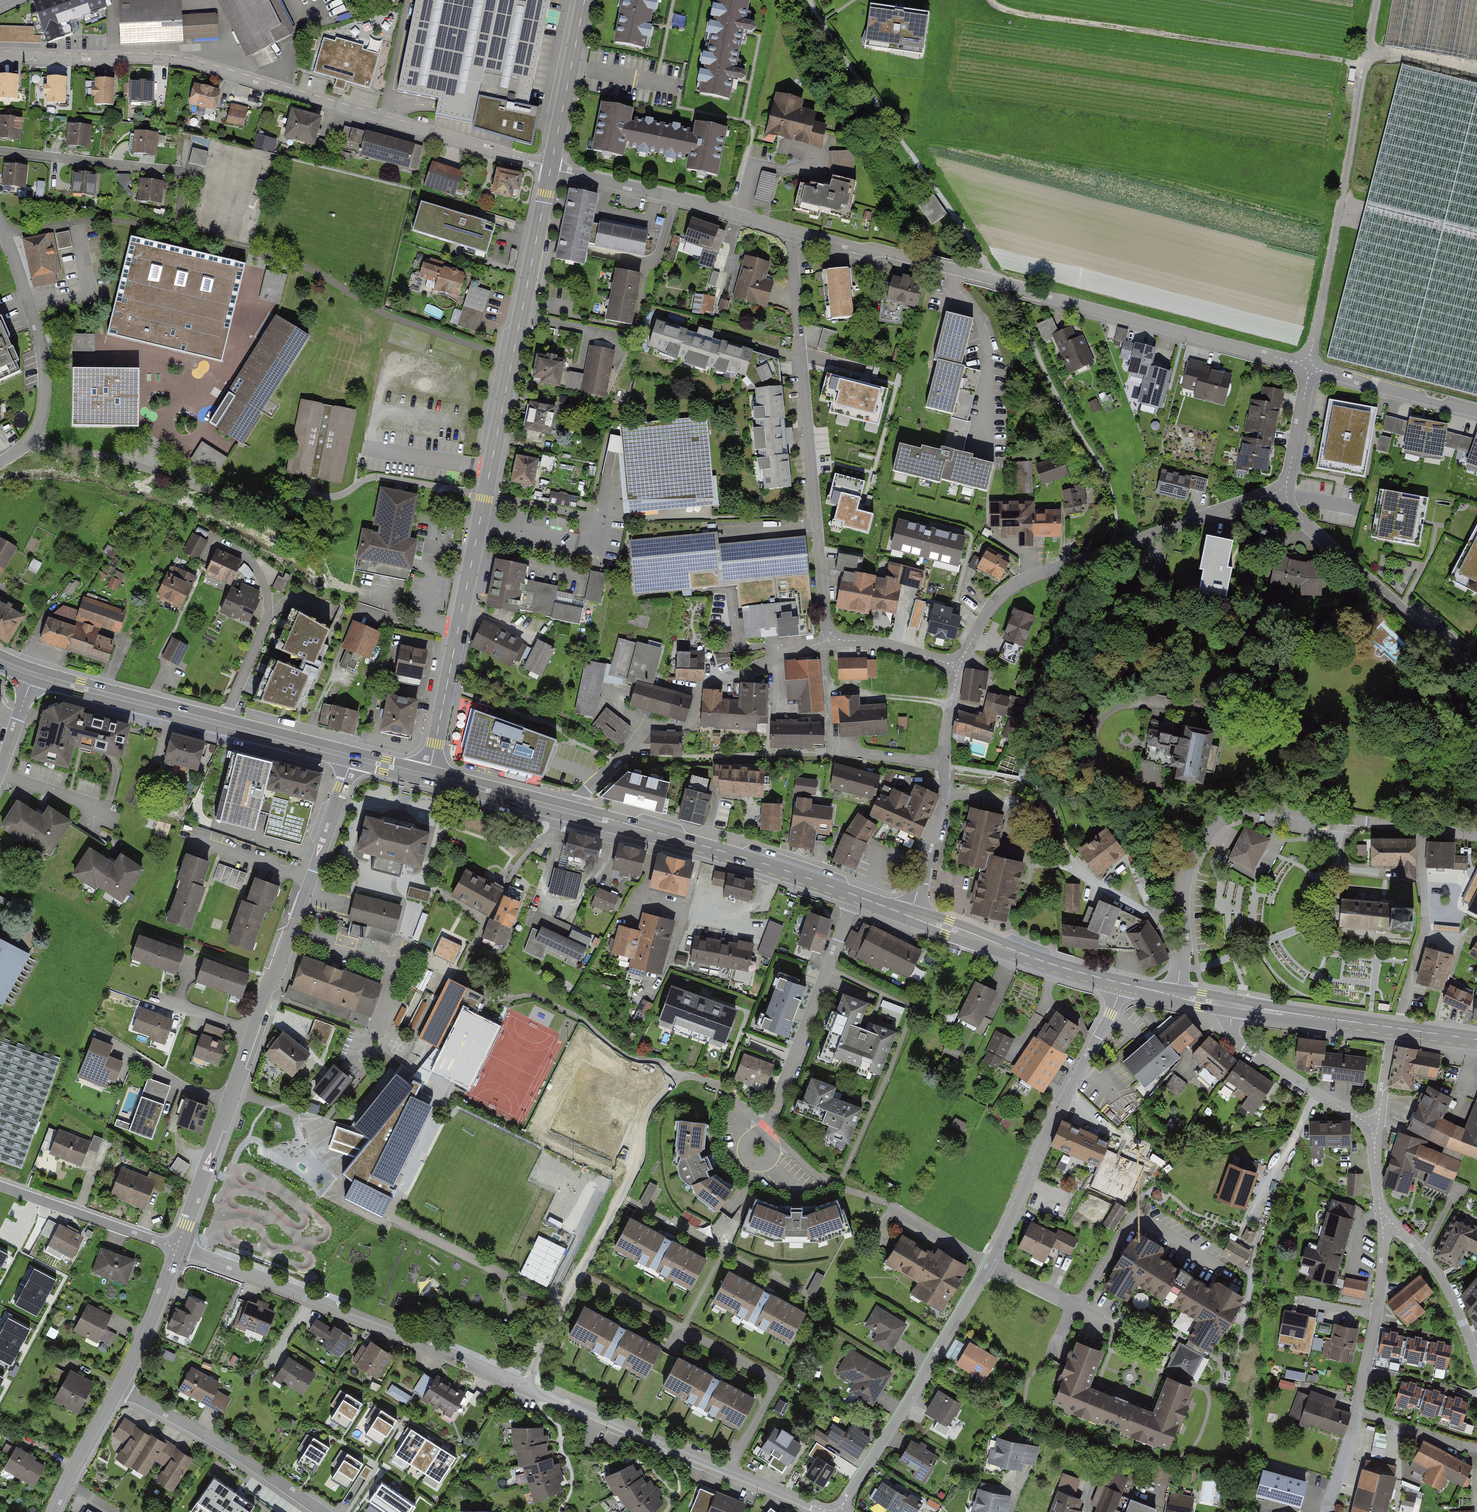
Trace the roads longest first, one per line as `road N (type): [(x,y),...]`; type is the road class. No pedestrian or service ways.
road 1 (residential): [(829,1511),(178,1247)]
road 2 (residential): [(550,167),(429,776)]
road 3 (residential): [(0,53),(184,61),(550,167)]
road 4 (residential): [(792,230),(1308,367)]
road 5 (tertiary): [(351,757),(178,1247)]
road 6 (residential): [(833,636),(792,230)]
road 7 (residential): [(1282,494),(1028,576),(981,624),(954,668)]
road 8 (residential): [(1376,0),(1308,367)]
road 9 (residential): [(833,636),(697,686),(691,724),(649,719),(571,813)]
road 10 (residential): [(1418,827),(1263,809),(1231,815),(1207,835),(1188,868),(1182,945)]
road 11 (tertiary): [(351,757),(33,674)]
road 12 (residential): [(990,1264),(1121,985)]
road 13 (tertiary): [(854,895),(571,813)]
road 14 (residential): [(838,1511),(990,1264)]
road 15 (residential): [(1282,494),(1293,513),(1476,672)]
road 16 (residential): [(0,461),(41,420),(45,380),(0,225)]
road 17 (residential): [(854,895),(764,1136)]
road 18 (residential): [(954,668),(944,800),(911,916)]
road 19 (residential): [(550,167),(792,230)]
road 20 (residential): [(117,1388),(318,1511)]
road 21 (tertiary): [(1121,985),(911,916)]
road 22 (residential): [(1418,827),(1424,931),(1394,1029)]
road 23 (residential): [(1376,1125),(1241,1045),(1224,1004)]
road 24 (residential): [(1355,1412),(1381,1282),(1382,1219)]
road 25 (residential): [(0,1184),(178,1247)]
road 26 (residential): [(0,152),(178,173)]
road 27 (residential): [(1382,1219),(1434,1268),(1476,1365)]
road 28 (residential): [(1308,367),(1476,411)]
road 29 (tertiary): [(1394,1029),(1224,1004)]
road 30 (residential): [(584,0),(550,167)]
road 31 (tertiary): [(178,1247),(117,1388)]
road 32 (tertiary): [(571,813),(429,776)]
road 33 (residential): [(1060,865),(1156,920),(1182,945)]
road 34 (tertiary): [(117,1388),(53,1511)]
road 35 (residential): [(990,1264),(1108,1322)]
road 36 (residential): [(1308,367),(1282,494)]
road 37 (unclassified): [(1476,1448),(1355,1412)]
road 38 (residential): [(954,668),(833,636)]

